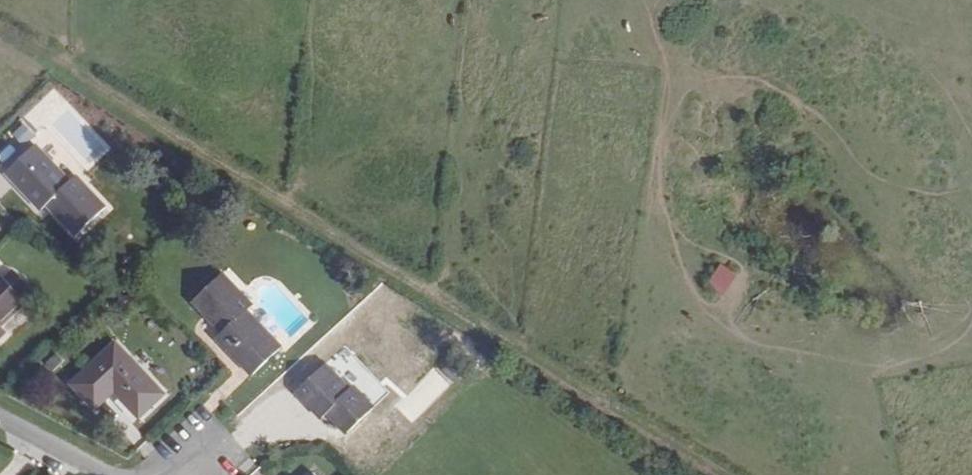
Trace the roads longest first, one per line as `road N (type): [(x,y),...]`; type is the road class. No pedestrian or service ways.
road 1 (residential): [(0,418),(107,474)]

